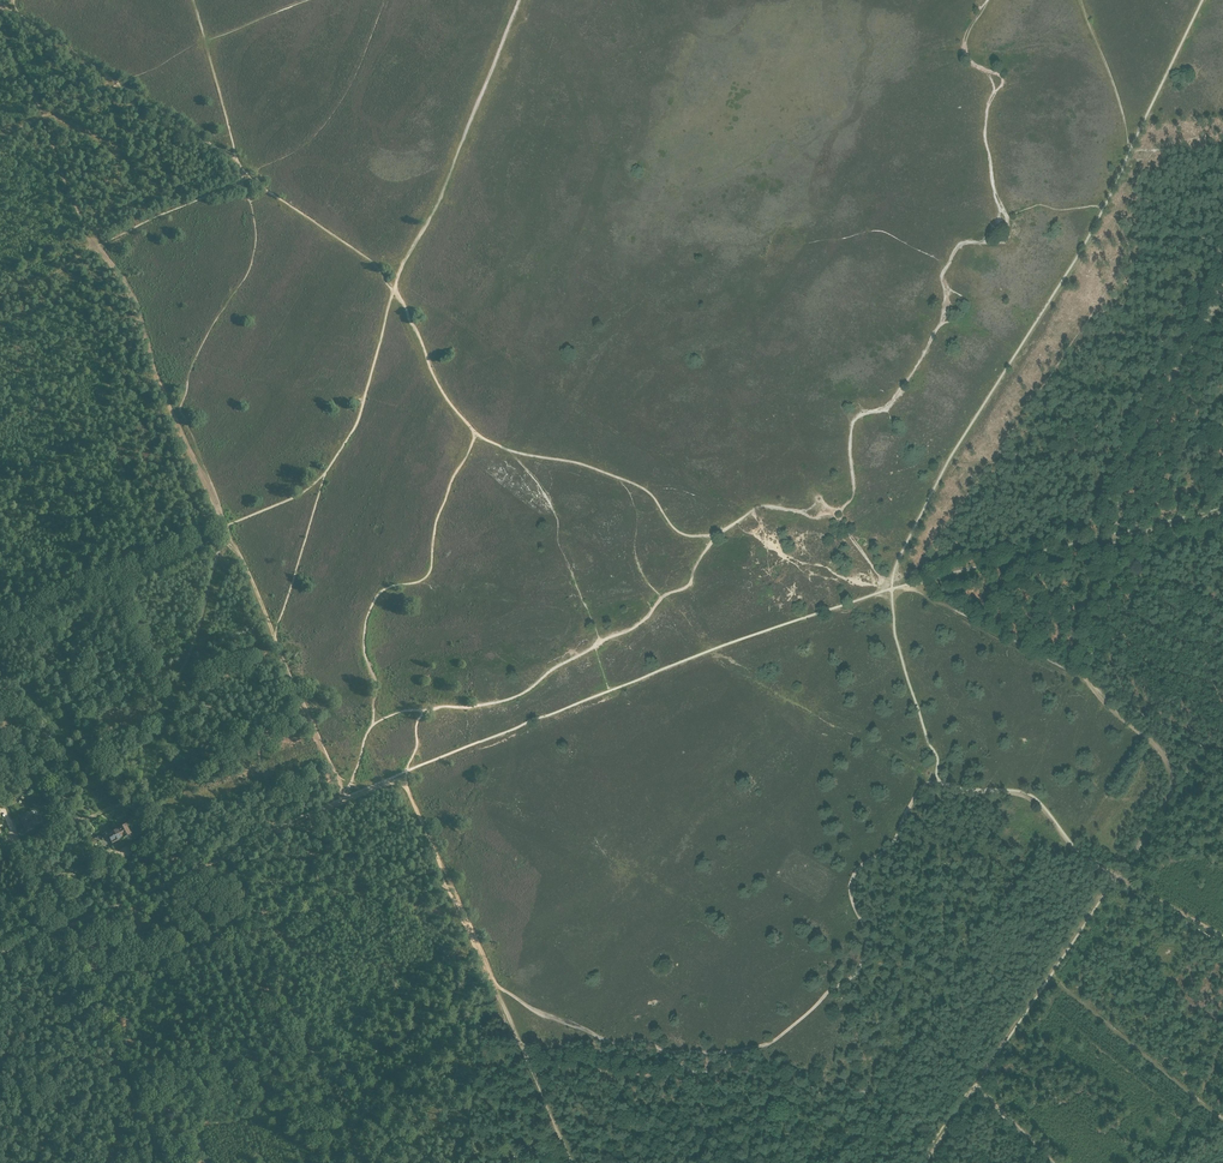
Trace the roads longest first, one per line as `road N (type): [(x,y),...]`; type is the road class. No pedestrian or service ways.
road 1 (track): [(1114,880),(1077,856),(1024,795),(931,781),(887,851),(850,879),(851,903),(867,932),(859,969),(773,1042),(680,1052),(614,1042),(497,991)]
road 2 (track): [(193,0),(245,176),(380,272),(403,301),(438,386),(477,436),(638,485),(681,534),(716,537)]
road 3 (track): [(1222,757),(1087,682),(1106,621),(1131,465),(1160,397),(1222,294)]
road 4 (track): [(520,1044),(826,1090),(973,1089)]
road 5 (track): [(363,1162),(223,858)]
road 6 (track): [(88,245),(96,243),(132,296),(176,425),(226,528)]
road 7 (track): [(917,588),(1222,511)]
road 8 (track): [(60,929),(345,804)]
road 9 (track): [(226,528),(342,798)]
road 10 (track): [(238,163),(3,8),(9,0)]
road 11 (track): [(0,7),(88,245)]
road 12 (track): [(0,626),(221,530)]
road 13 (track): [(1114,880),(1171,793),(1172,775),(1158,750),(1101,694)]
road 14 (track): [(1050,976),(1222,1118)]
road 15 (track): [(1087,682),(917,588),(892,588)]
road 16 (track): [(132,567),(99,533),(57,460),(0,481)]
road 17 (track): [(497,991),(572,1162)]
road 18 (track): [(345,804),(405,778),(453,889)]
road 19 (track): [(88,245),(117,188),(117,156),(47,113)]
road 20 (track): [(127,1086),(64,939)]
road 21 (track): [(60,929),(0,802)]
road 22 (track): [(0,135),(115,81)]
road 23 (track): [(1222,937),(1114,880)]

